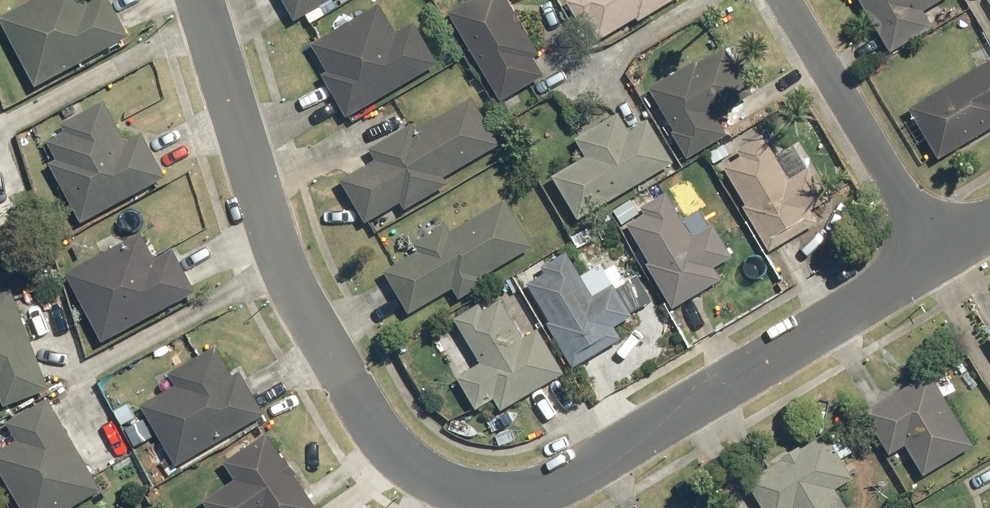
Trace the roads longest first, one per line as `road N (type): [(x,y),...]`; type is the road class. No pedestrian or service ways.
road 1 (residential): [(198,0),(276,243),(365,414),(414,468),(471,490),(517,494),(585,473),(942,254)]
road 2 (residential): [(789,0),(942,254)]

